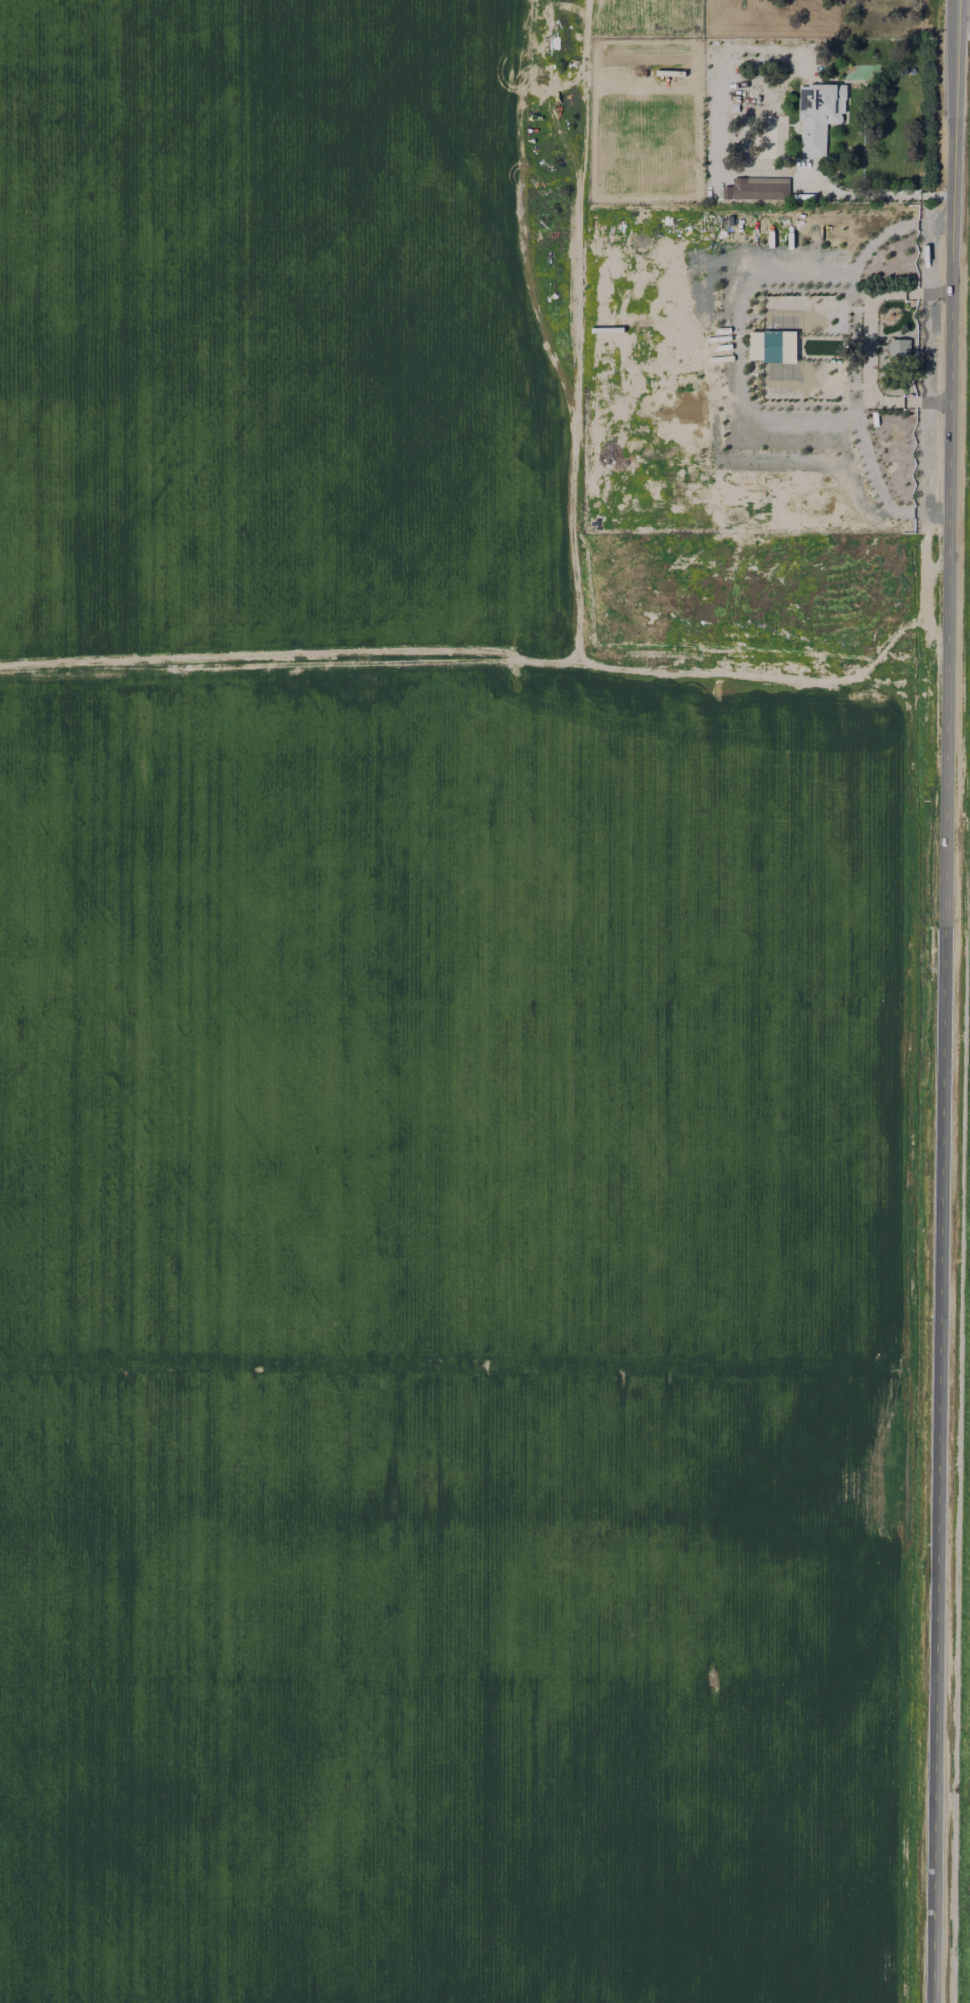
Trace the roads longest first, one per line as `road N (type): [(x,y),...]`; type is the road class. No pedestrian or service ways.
road 1 (tertiary): [(933,2002),(945,929)]
road 2 (tertiary): [(954,0),(945,929)]

